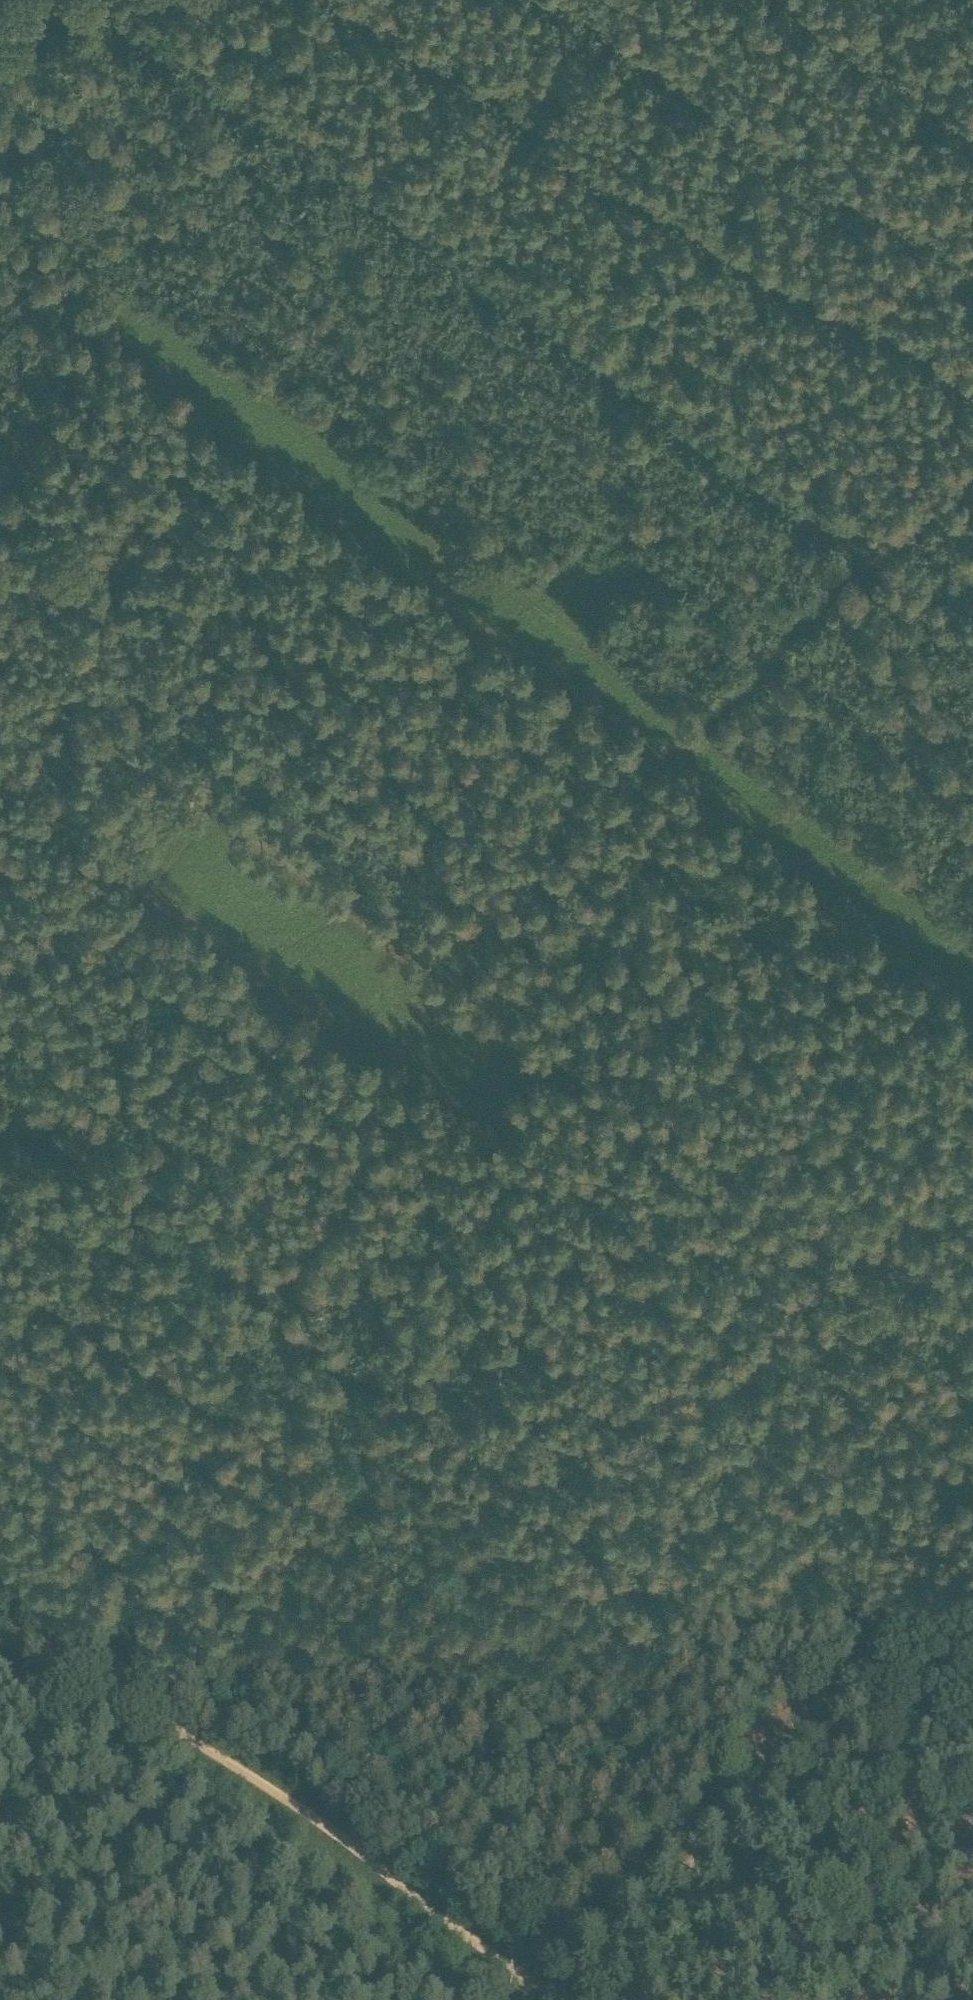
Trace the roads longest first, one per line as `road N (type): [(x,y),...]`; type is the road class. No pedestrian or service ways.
road 1 (track): [(562,1999),(346,1858),(0,1612)]
road 2 (track): [(542,1986),(972,1574)]
road 3 (track): [(972,455),(681,741)]

